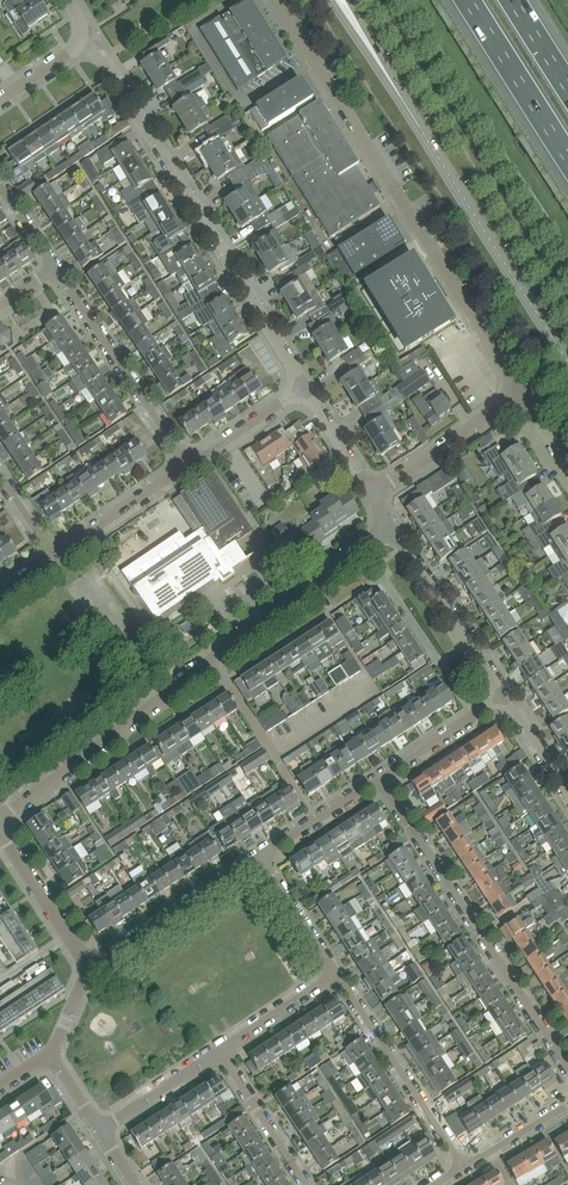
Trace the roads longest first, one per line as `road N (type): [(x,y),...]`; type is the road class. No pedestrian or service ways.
road 1 (residential): [(0,822),(389,526)]
road 2 (residential): [(520,395),(273,0)]
road 3 (residential): [(303,390),(105,60),(78,45)]
road 4 (residential): [(567,1069),(378,781)]
road 5 (secondary): [(567,355),(404,98)]
road 6 (residential): [(55,270),(186,464)]
road 7 (residential): [(335,976),(465,1167)]
road 8 (residential): [(505,694),(389,526)]
road 9 (residential): [(85,963),(258,857)]
road 10 (residential): [(371,496),(520,395)]
road 11 (motorway): [(473,0),(567,149)]
road 12 (residential): [(186,464),(51,555)]
road 13 (residential): [(85,963),(0,829)]
road 14 (residential): [(306,1184),(221,1052)]
road 15 (residential): [(378,781),(505,694)]
road 16 (residential): [(100,1129),(221,1052)]
road 17 (residential): [(258,857),(378,781)]
road 18 (residential): [(258,857),(335,976)]
road 19 (residential): [(186,464),(303,390)]
road 20 (residential): [(221,1052),(335,976)]
road 21 (residential): [(371,496),(303,390)]
road 22 (secondary): [(332,0),(386,84),(404,98)]

